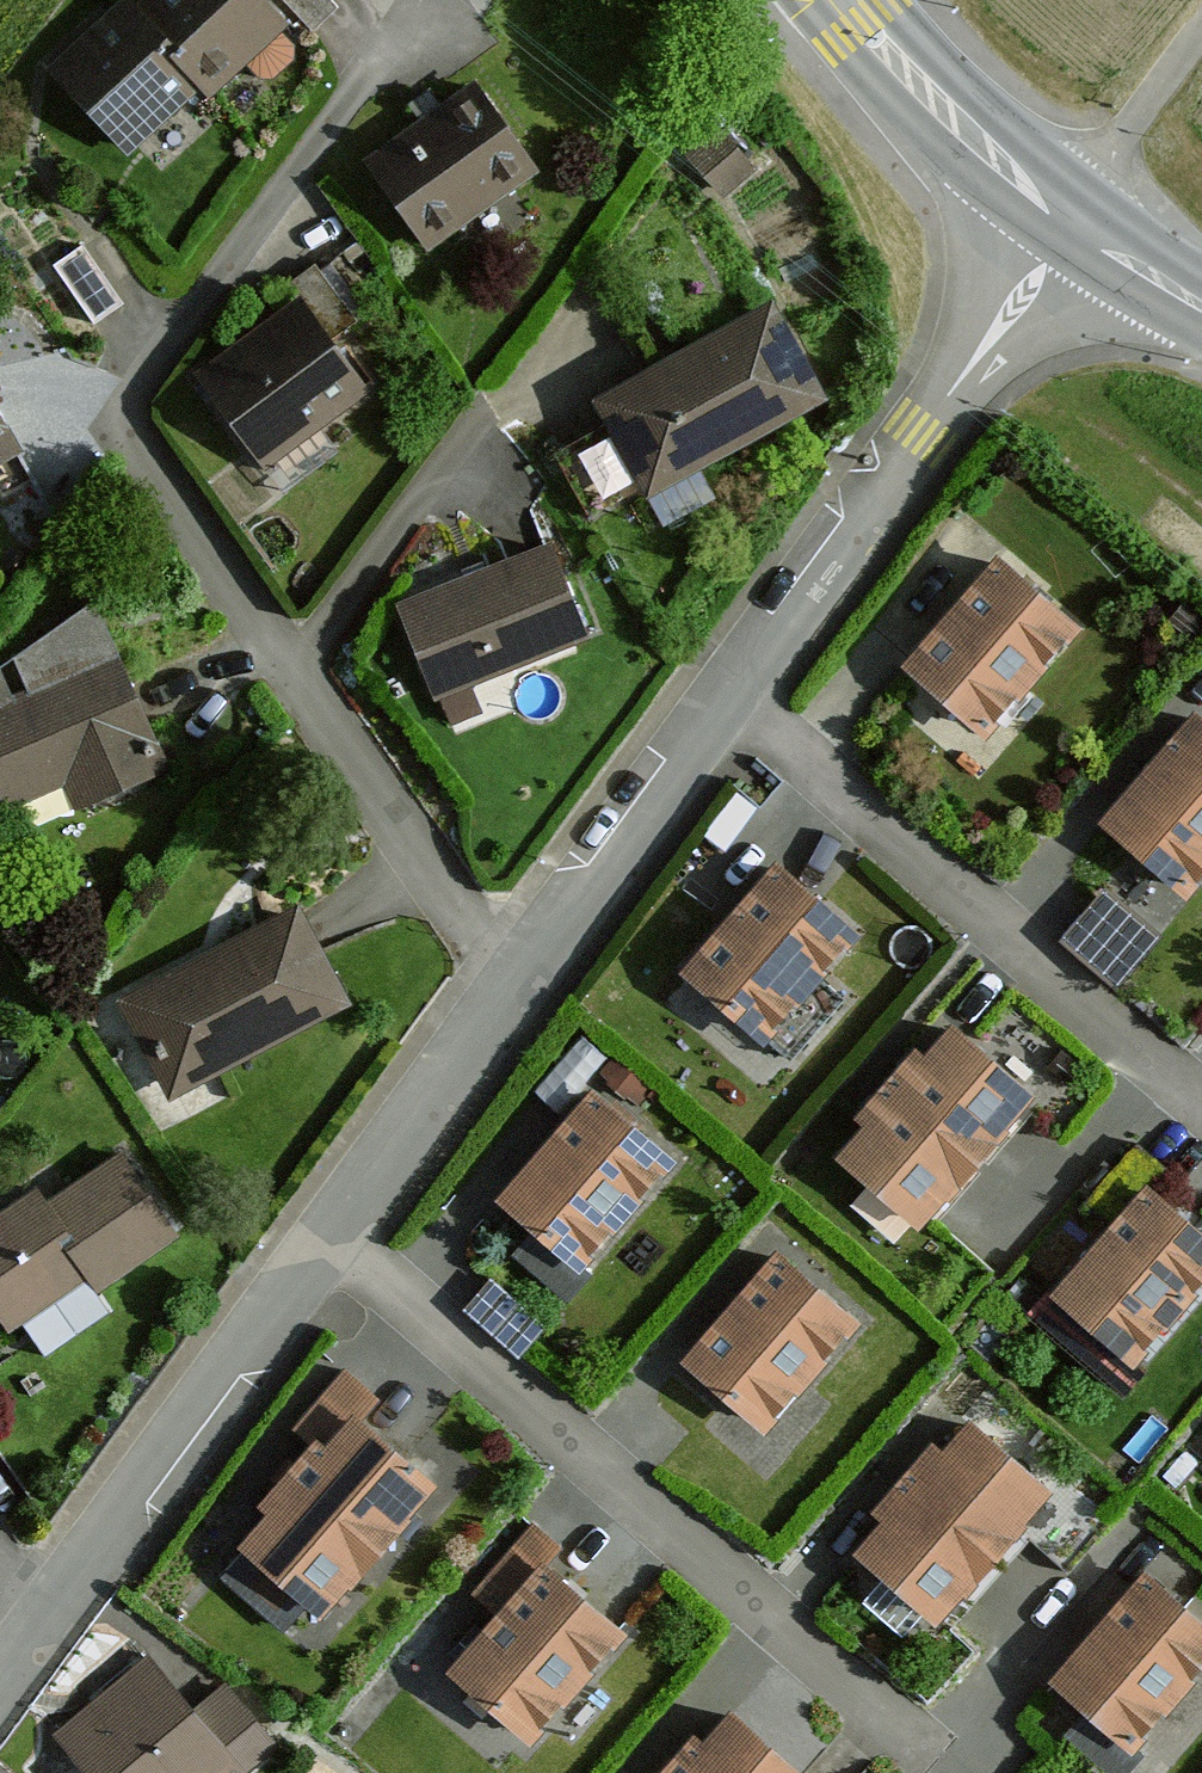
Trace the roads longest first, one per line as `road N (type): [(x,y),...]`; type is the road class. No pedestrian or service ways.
road 1 (residential): [(421,0),(123,410),(128,440),(296,666),(513,986)]
road 2 (tertiary): [(1066,220),(513,986)]
road 3 (tertiary): [(513,986),(40,1625)]
road 4 (tertiary): [(1066,220),(969,146),(841,0)]
road 5 (track): [(1201,34),(1066,220)]
road 6 (tertiary): [(1201,305),(1066,220)]

